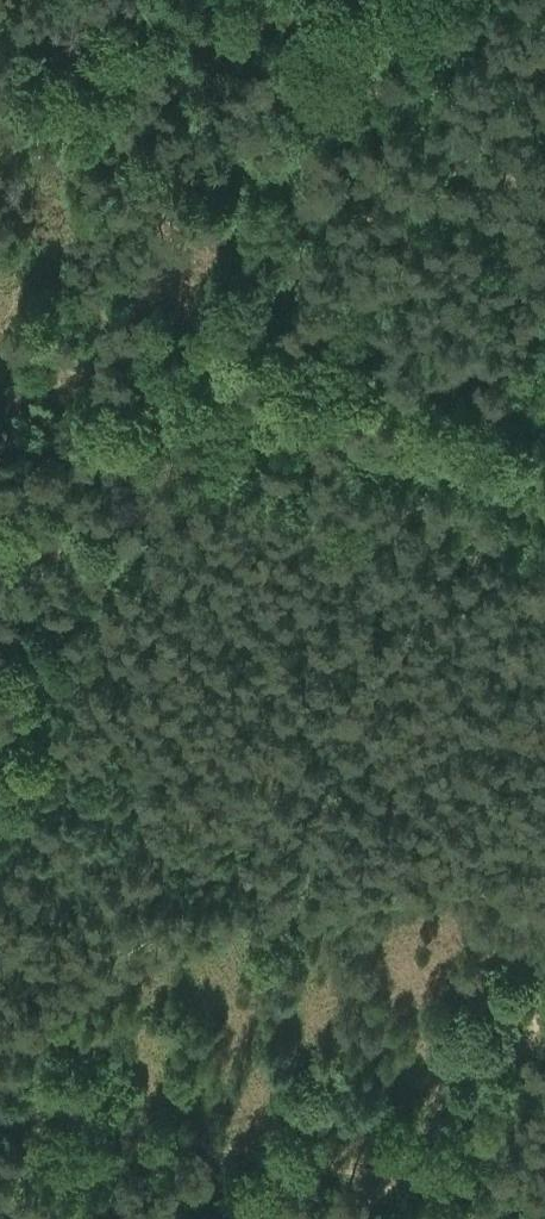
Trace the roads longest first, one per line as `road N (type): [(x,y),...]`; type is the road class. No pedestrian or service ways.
road 1 (track): [(544,1195),(0,1102)]
road 2 (track): [(0,756),(47,700),(127,562),(217,352)]
road 3 (track): [(217,352),(319,104),(371,0)]
road 4 (track): [(0,354),(68,345),(217,352)]

